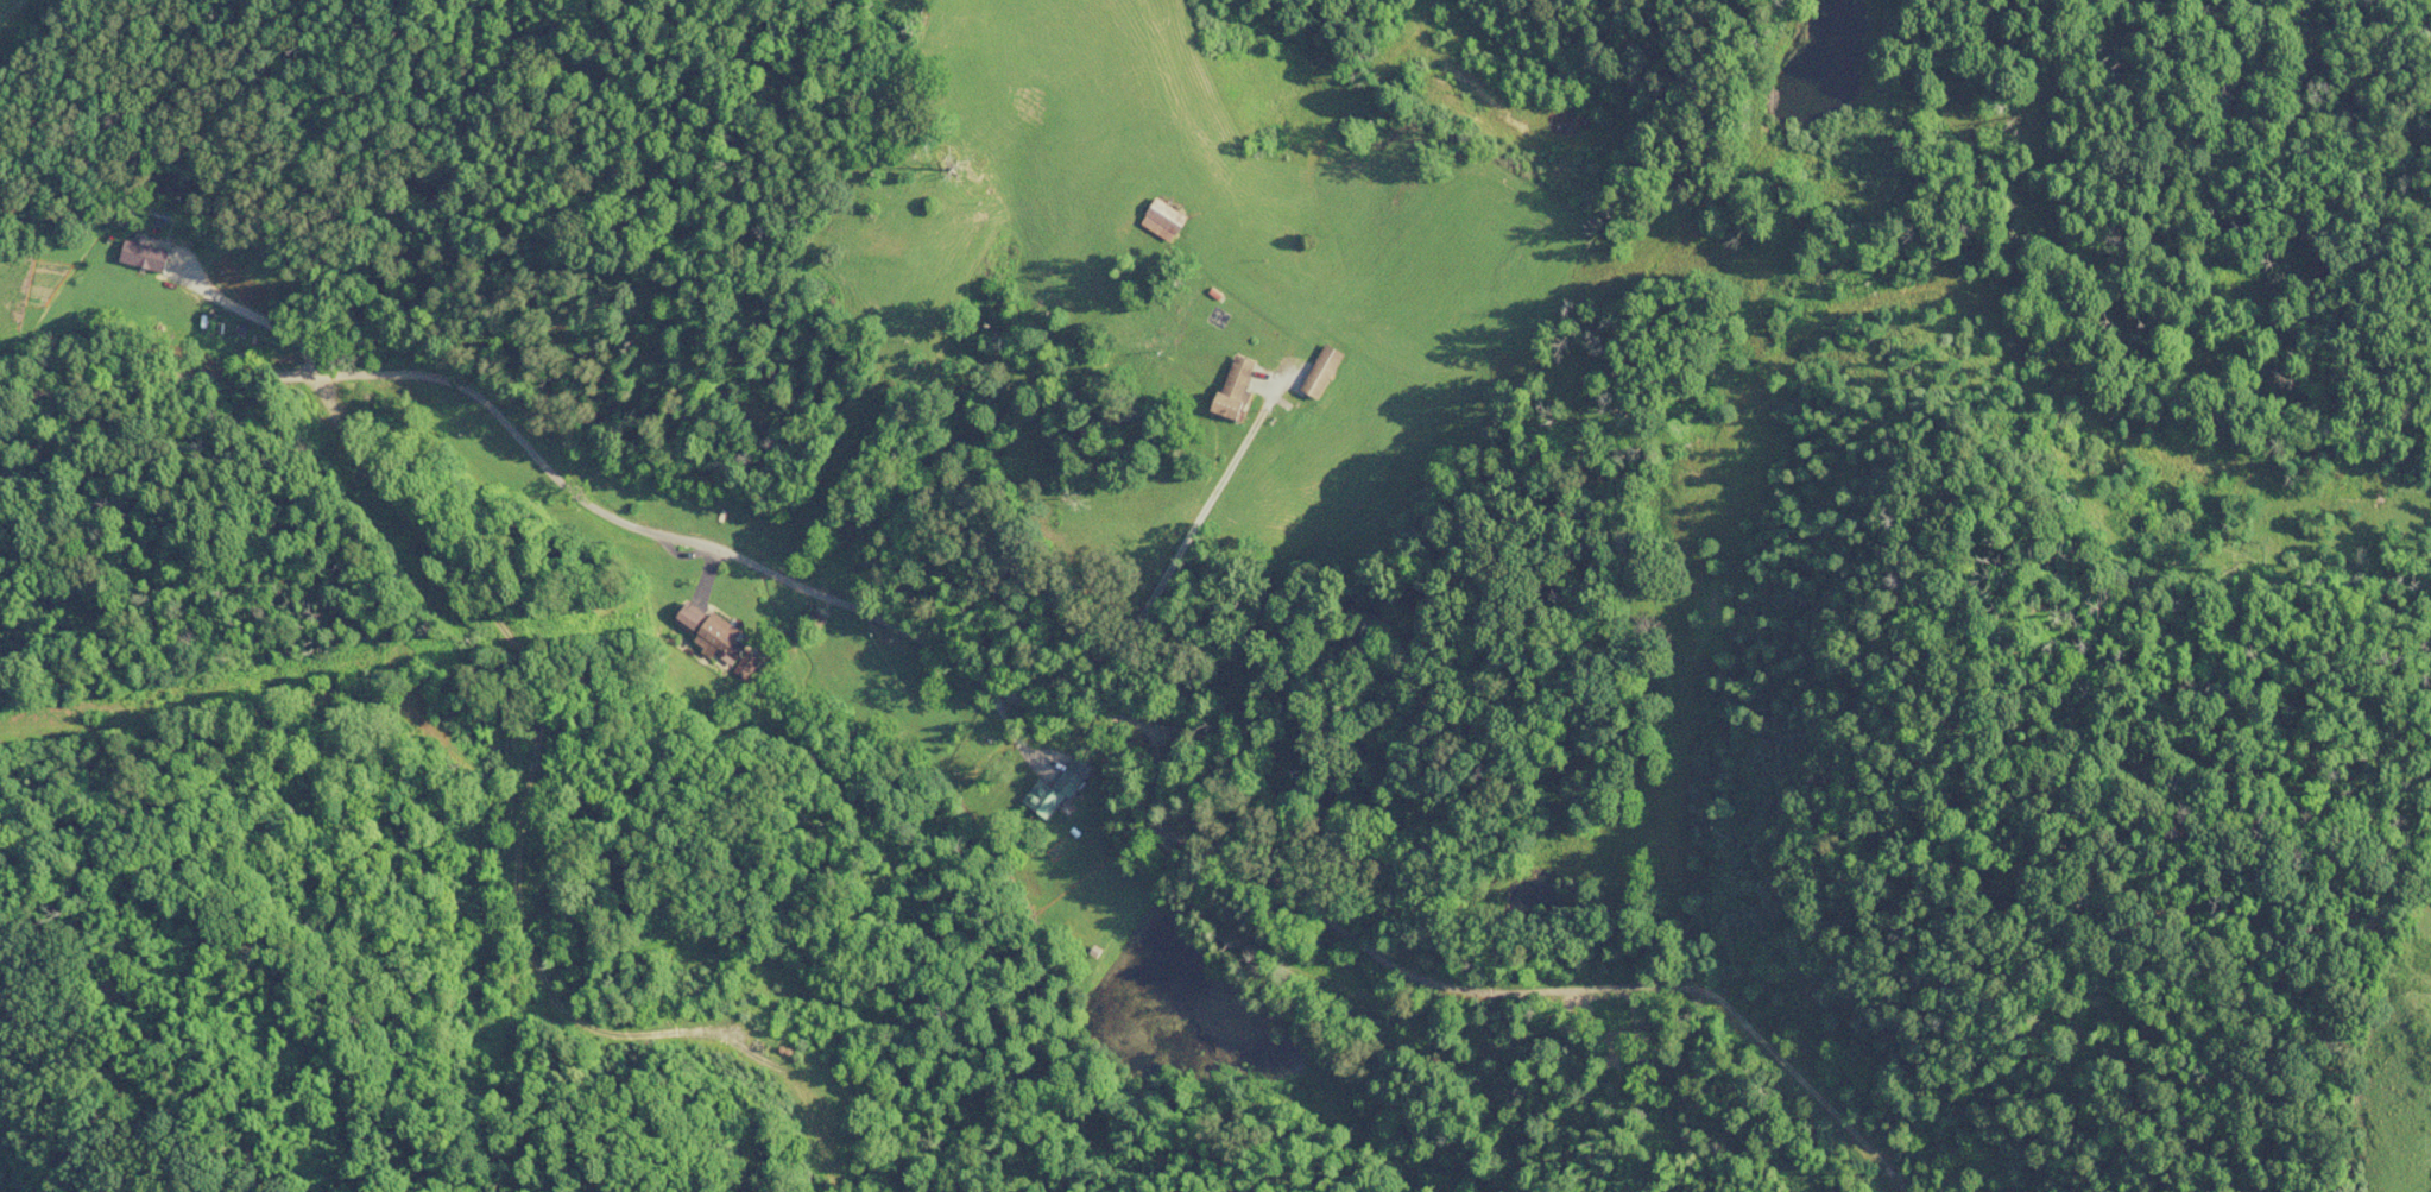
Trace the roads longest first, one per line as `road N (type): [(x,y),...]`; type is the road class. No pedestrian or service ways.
road 1 (residential): [(934,645),(720,548),(599,510),(480,401),(441,378),(132,380),(0,396)]

